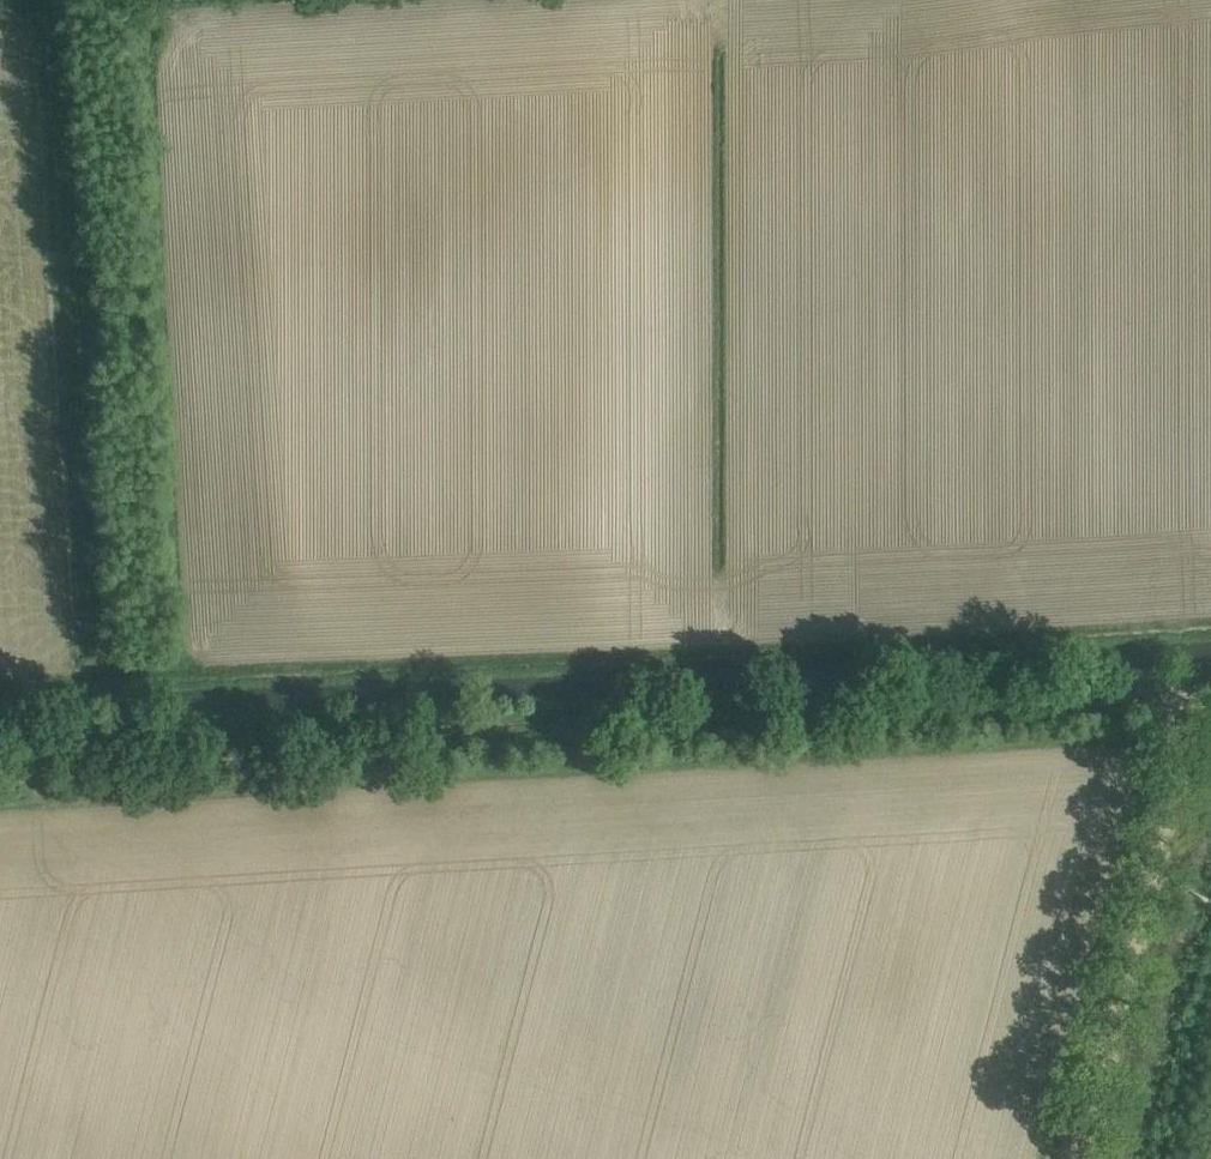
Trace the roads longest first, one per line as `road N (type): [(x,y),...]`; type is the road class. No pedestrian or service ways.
road 1 (track): [(54,0),(94,744),(1203,683)]
road 2 (track): [(1081,1158),(1153,874)]
road 3 (track): [(1153,874),(1203,683)]

